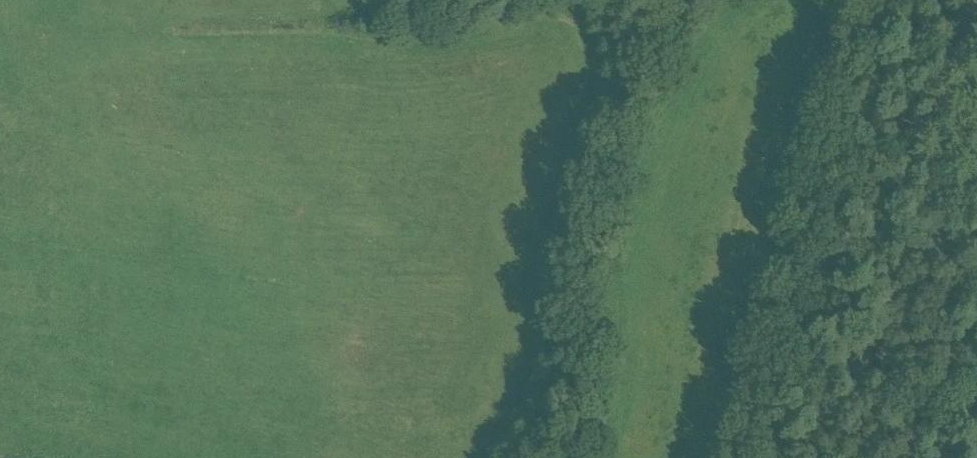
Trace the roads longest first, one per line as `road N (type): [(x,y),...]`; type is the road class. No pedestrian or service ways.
road 1 (track): [(976,320),(904,457)]

